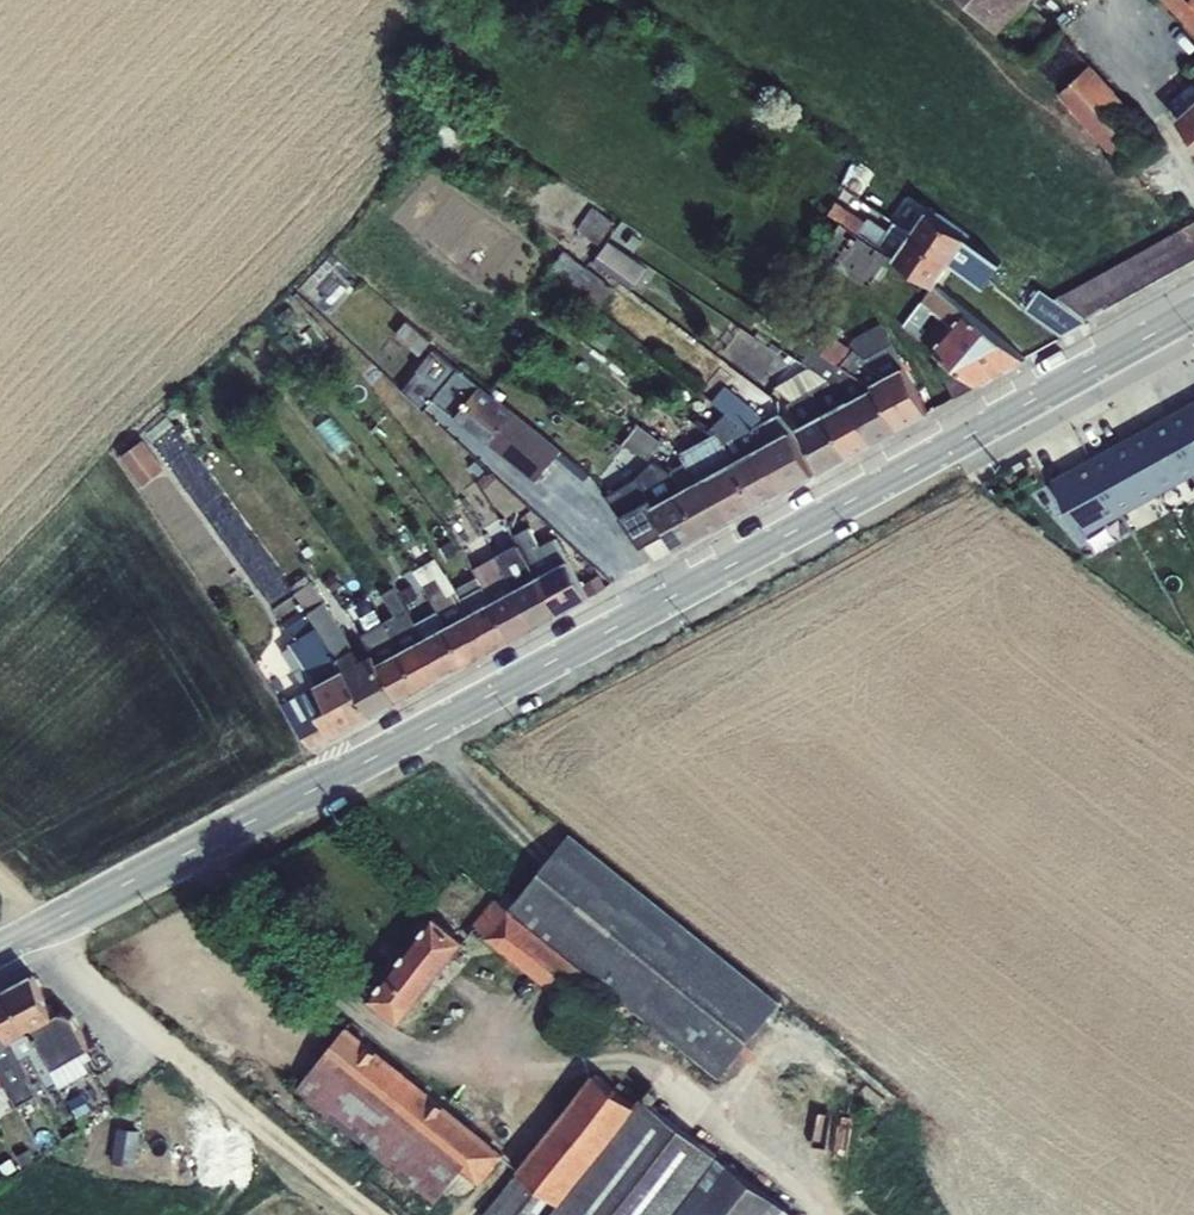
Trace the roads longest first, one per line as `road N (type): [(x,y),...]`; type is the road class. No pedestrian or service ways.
road 1 (secondary): [(1193,309),(314,788),(0,948)]

